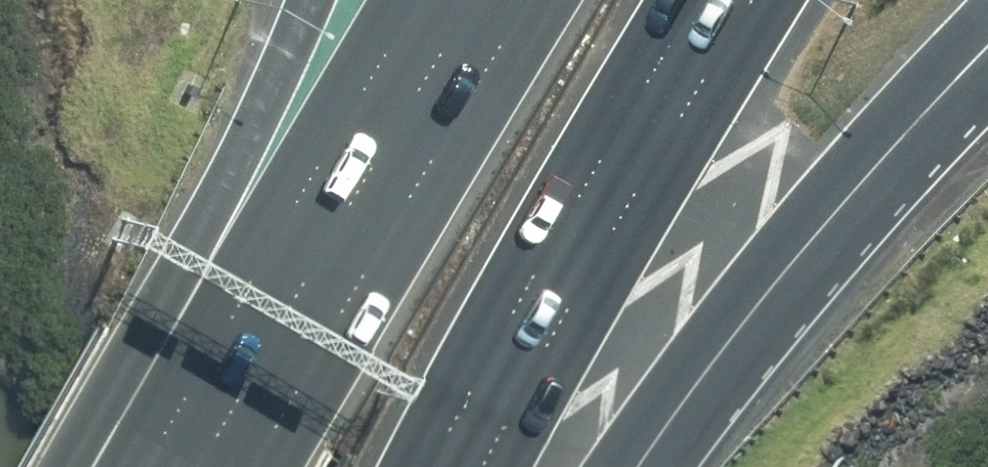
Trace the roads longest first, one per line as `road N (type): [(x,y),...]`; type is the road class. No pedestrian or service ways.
road 1 (motorway): [(987,58),(749,296),(611,466)]
road 2 (motorway): [(251,466),(531,0)]
road 3 (motorway): [(699,0),(605,150),(428,466)]
road 4 (motorway): [(67,466),(136,348),(305,0)]

